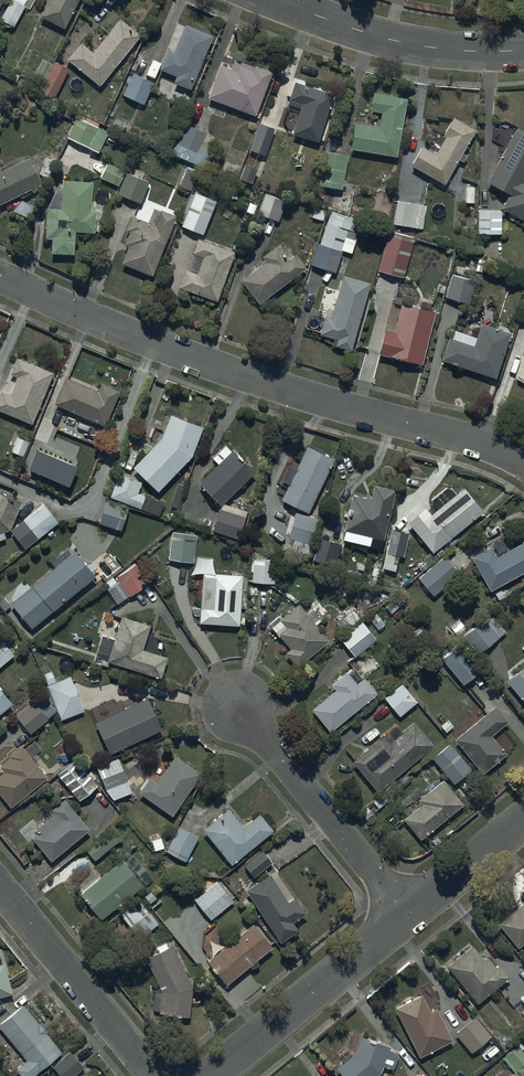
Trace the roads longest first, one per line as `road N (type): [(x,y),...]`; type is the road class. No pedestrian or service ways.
road 1 (residential): [(0,275),(198,357),(523,460)]
road 2 (residential): [(238,707),(412,915)]
road 3 (residential): [(523,50),(390,41),(275,0)]
road 4 (residential): [(412,915),(213,1075)]
road 5 (residential): [(0,885),(155,1075)]
road 6 (residential): [(523,820),(412,915)]

